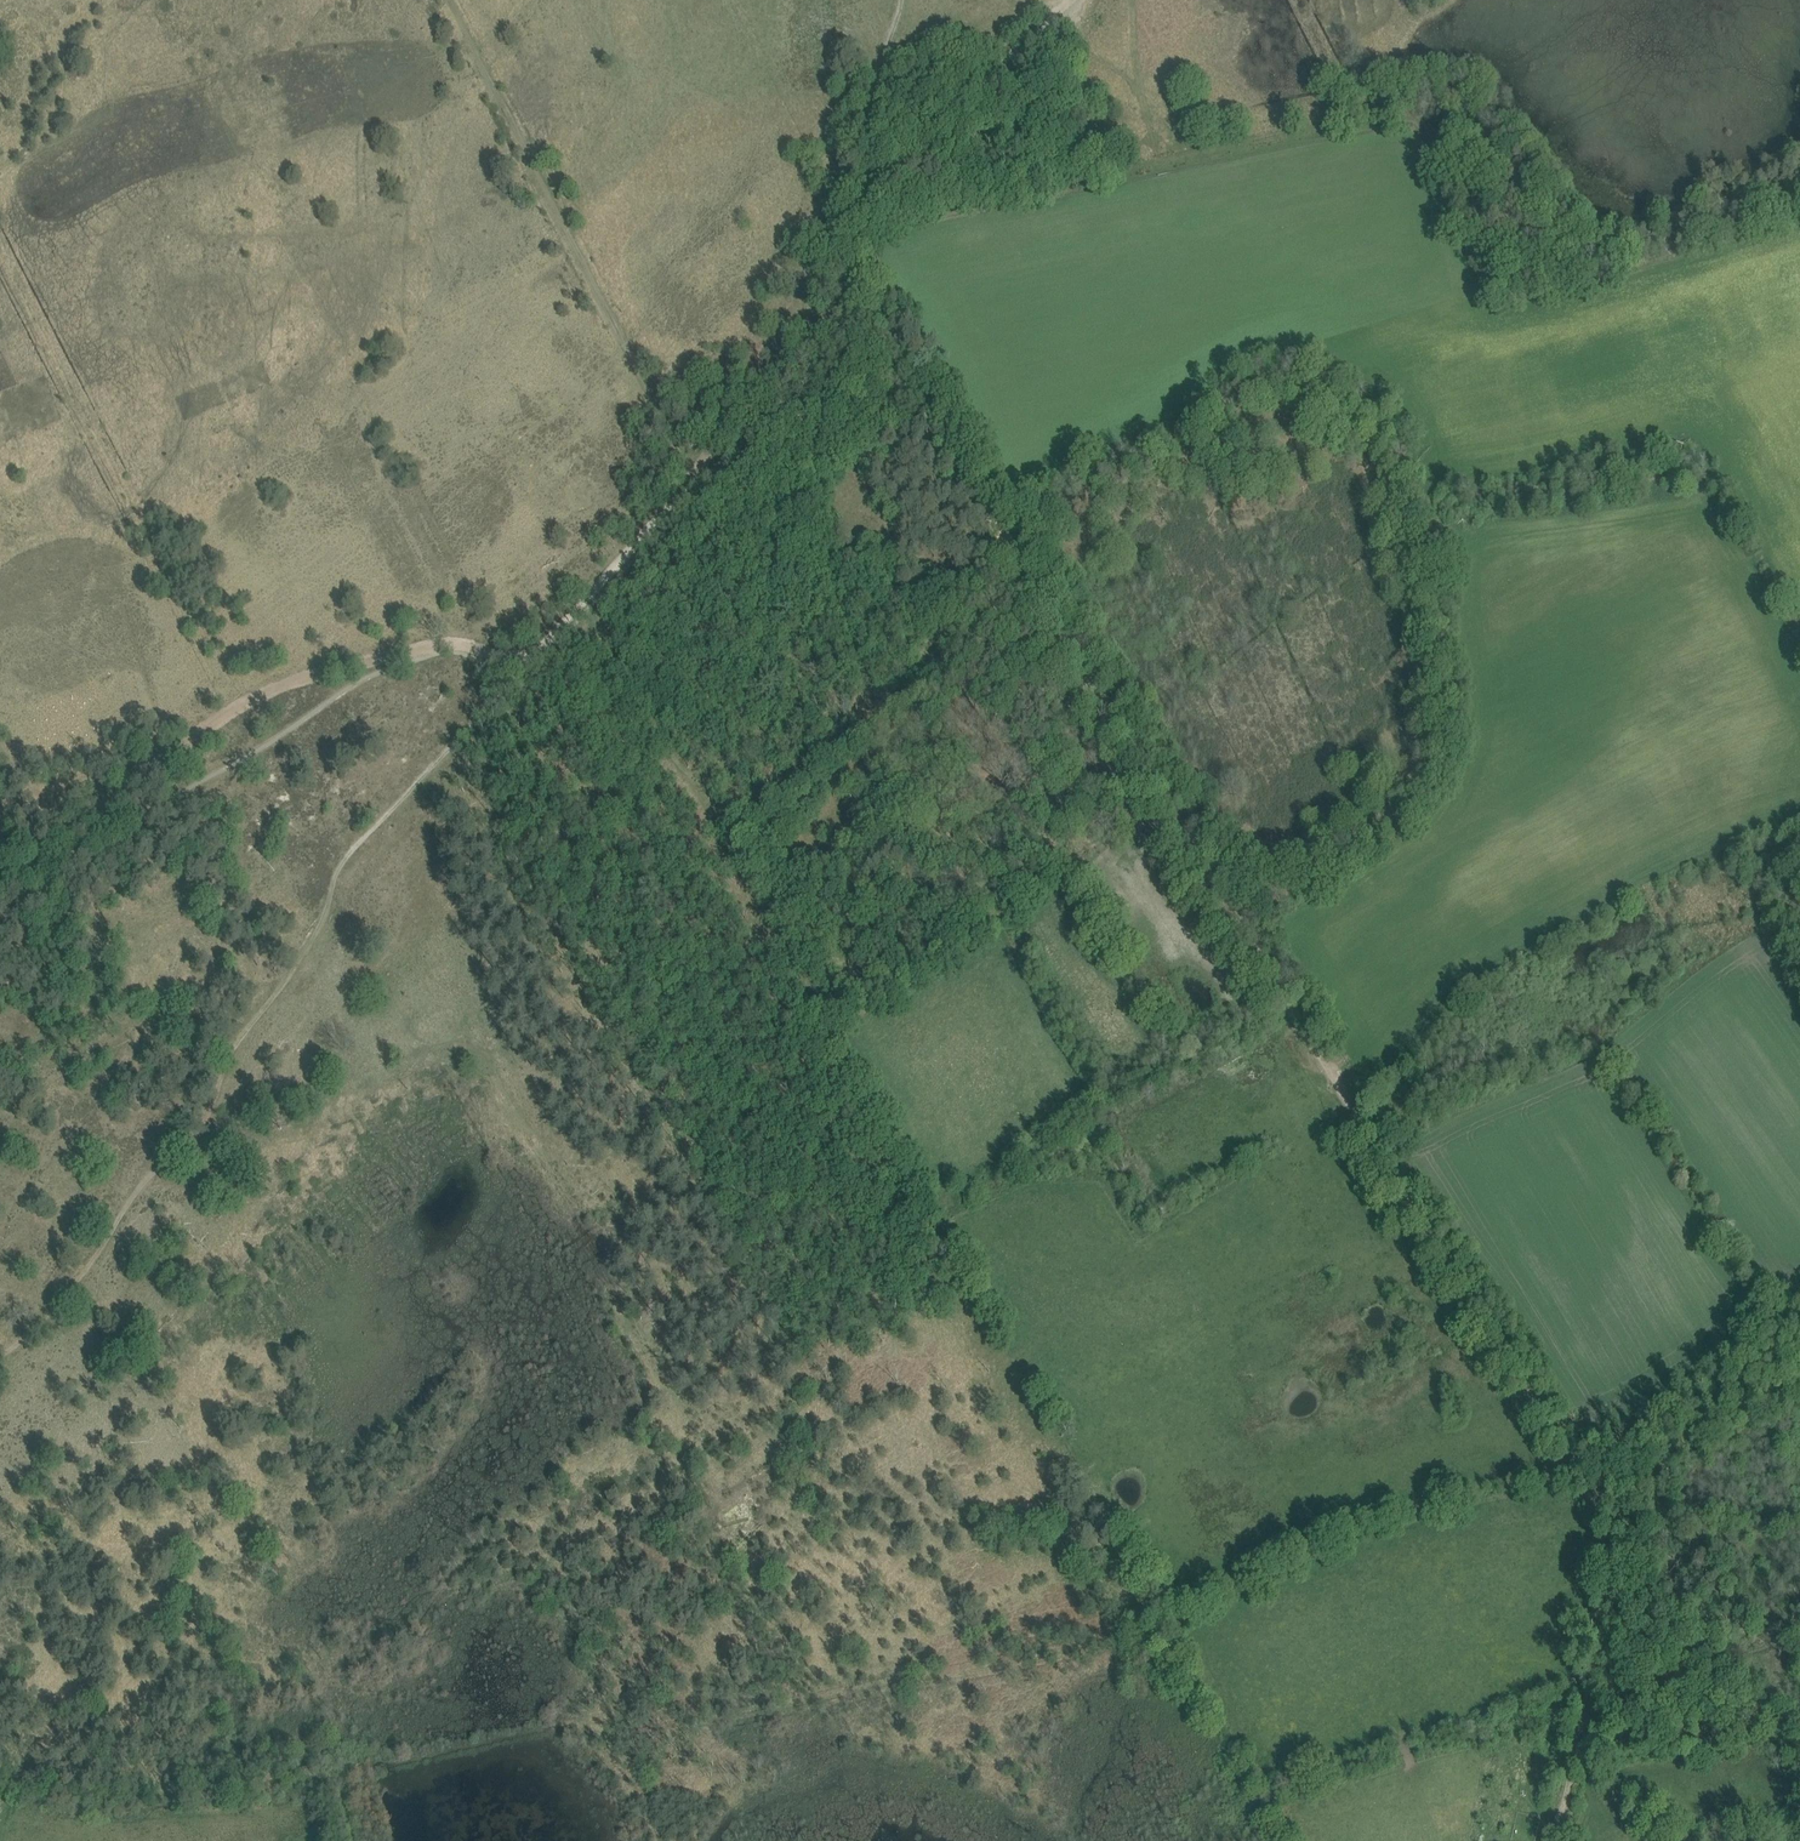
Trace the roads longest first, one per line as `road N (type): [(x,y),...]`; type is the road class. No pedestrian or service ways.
road 1 (track): [(0,883),(156,762),(264,693),(448,644),(531,653),(579,606)]
road 2 (track): [(450,0),(692,479)]
road 3 (track): [(851,291),(832,327),(579,606)]
road 4 (track): [(1068,0),(863,200)]

